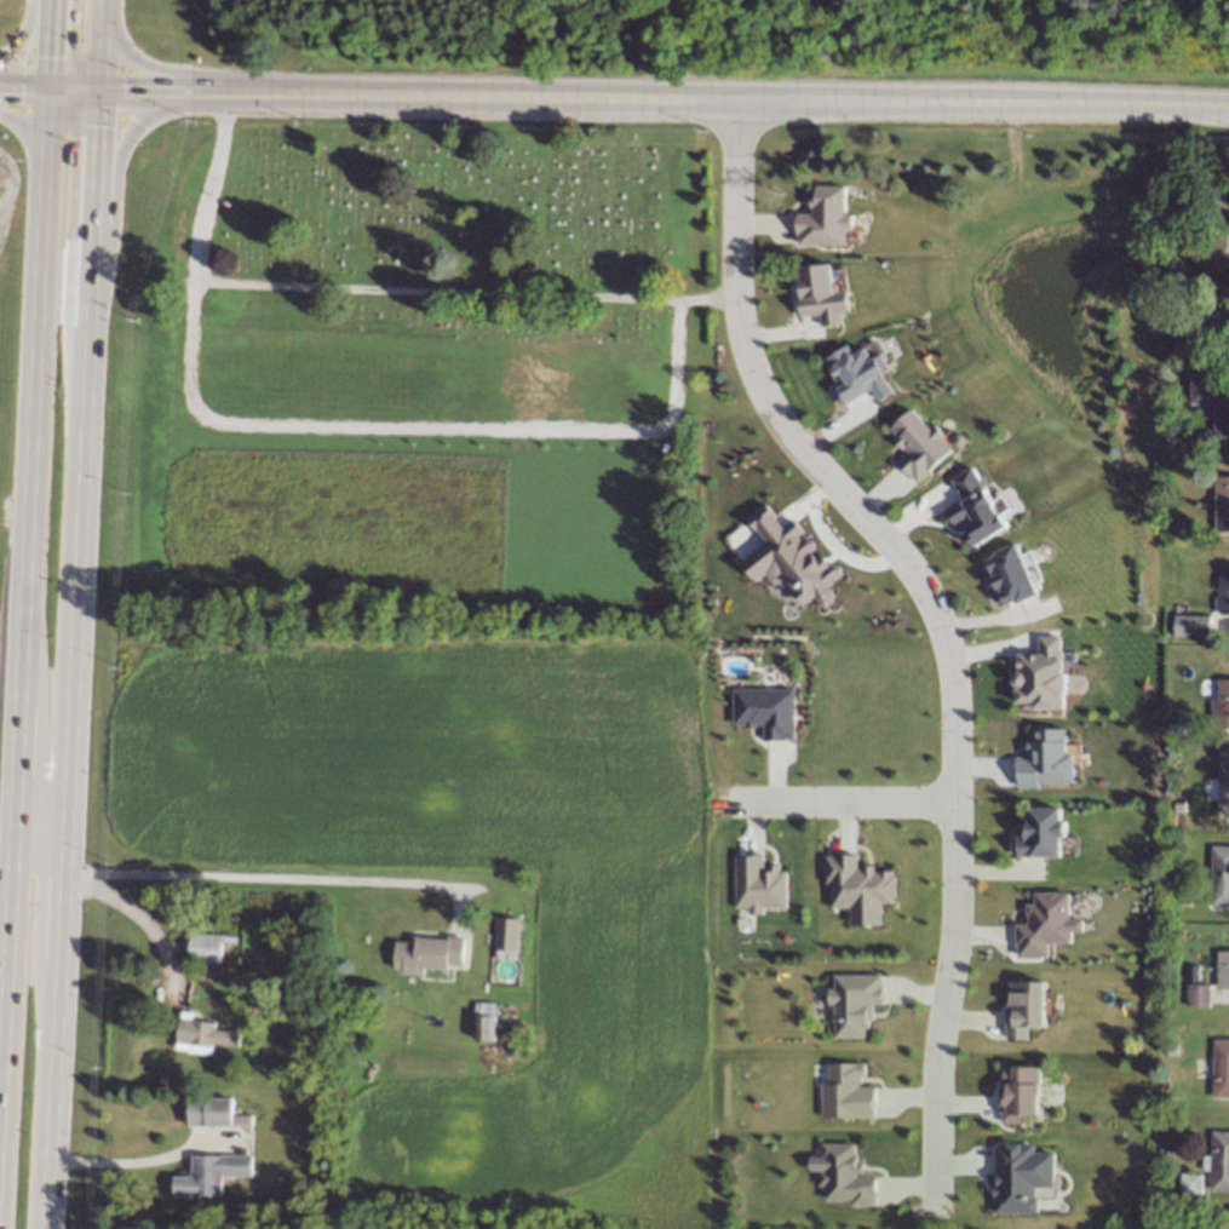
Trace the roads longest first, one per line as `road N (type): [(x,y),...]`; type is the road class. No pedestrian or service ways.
road 1 (residential): [(734,99),(735,309),(745,350),(766,395),(902,553),(942,618),(958,670),(958,902),(952,1000),(937,1068),(937,1200)]
road 2 (primary): [(47,1228),(97,87)]
road 3 (primary): [(33,140),(18,797),(0,1158)]
road 4 (tertiary): [(1228,110),(285,91)]
road 5 (primary): [(86,323),(68,235),(73,111),(64,92),(44,86)]
road 6 (residential): [(958,803),(734,796)]
road 7 (primary): [(92,193),(161,105),(228,90)]
road 8 (primary): [(196,88),(124,47),(104,0)]

